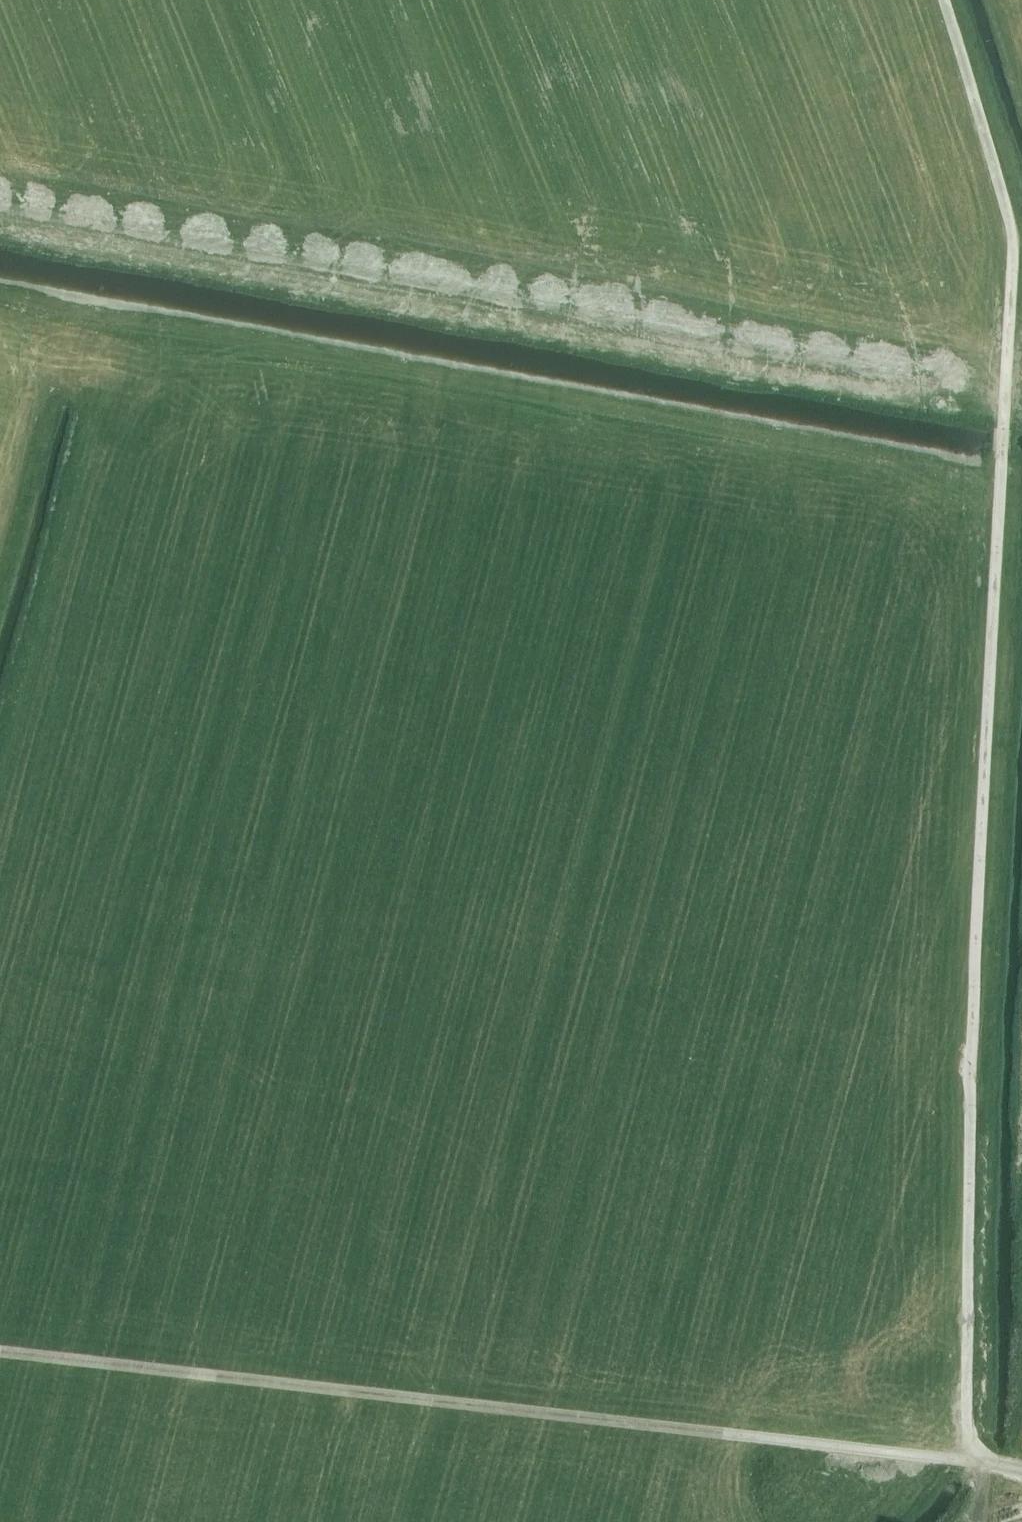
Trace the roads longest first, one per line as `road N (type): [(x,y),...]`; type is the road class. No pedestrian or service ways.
road 1 (track): [(985,1464),(966,1429),(971,1067),(1012,238),(943,0)]
road 2 (track): [(0,1351),(1021,1471)]

